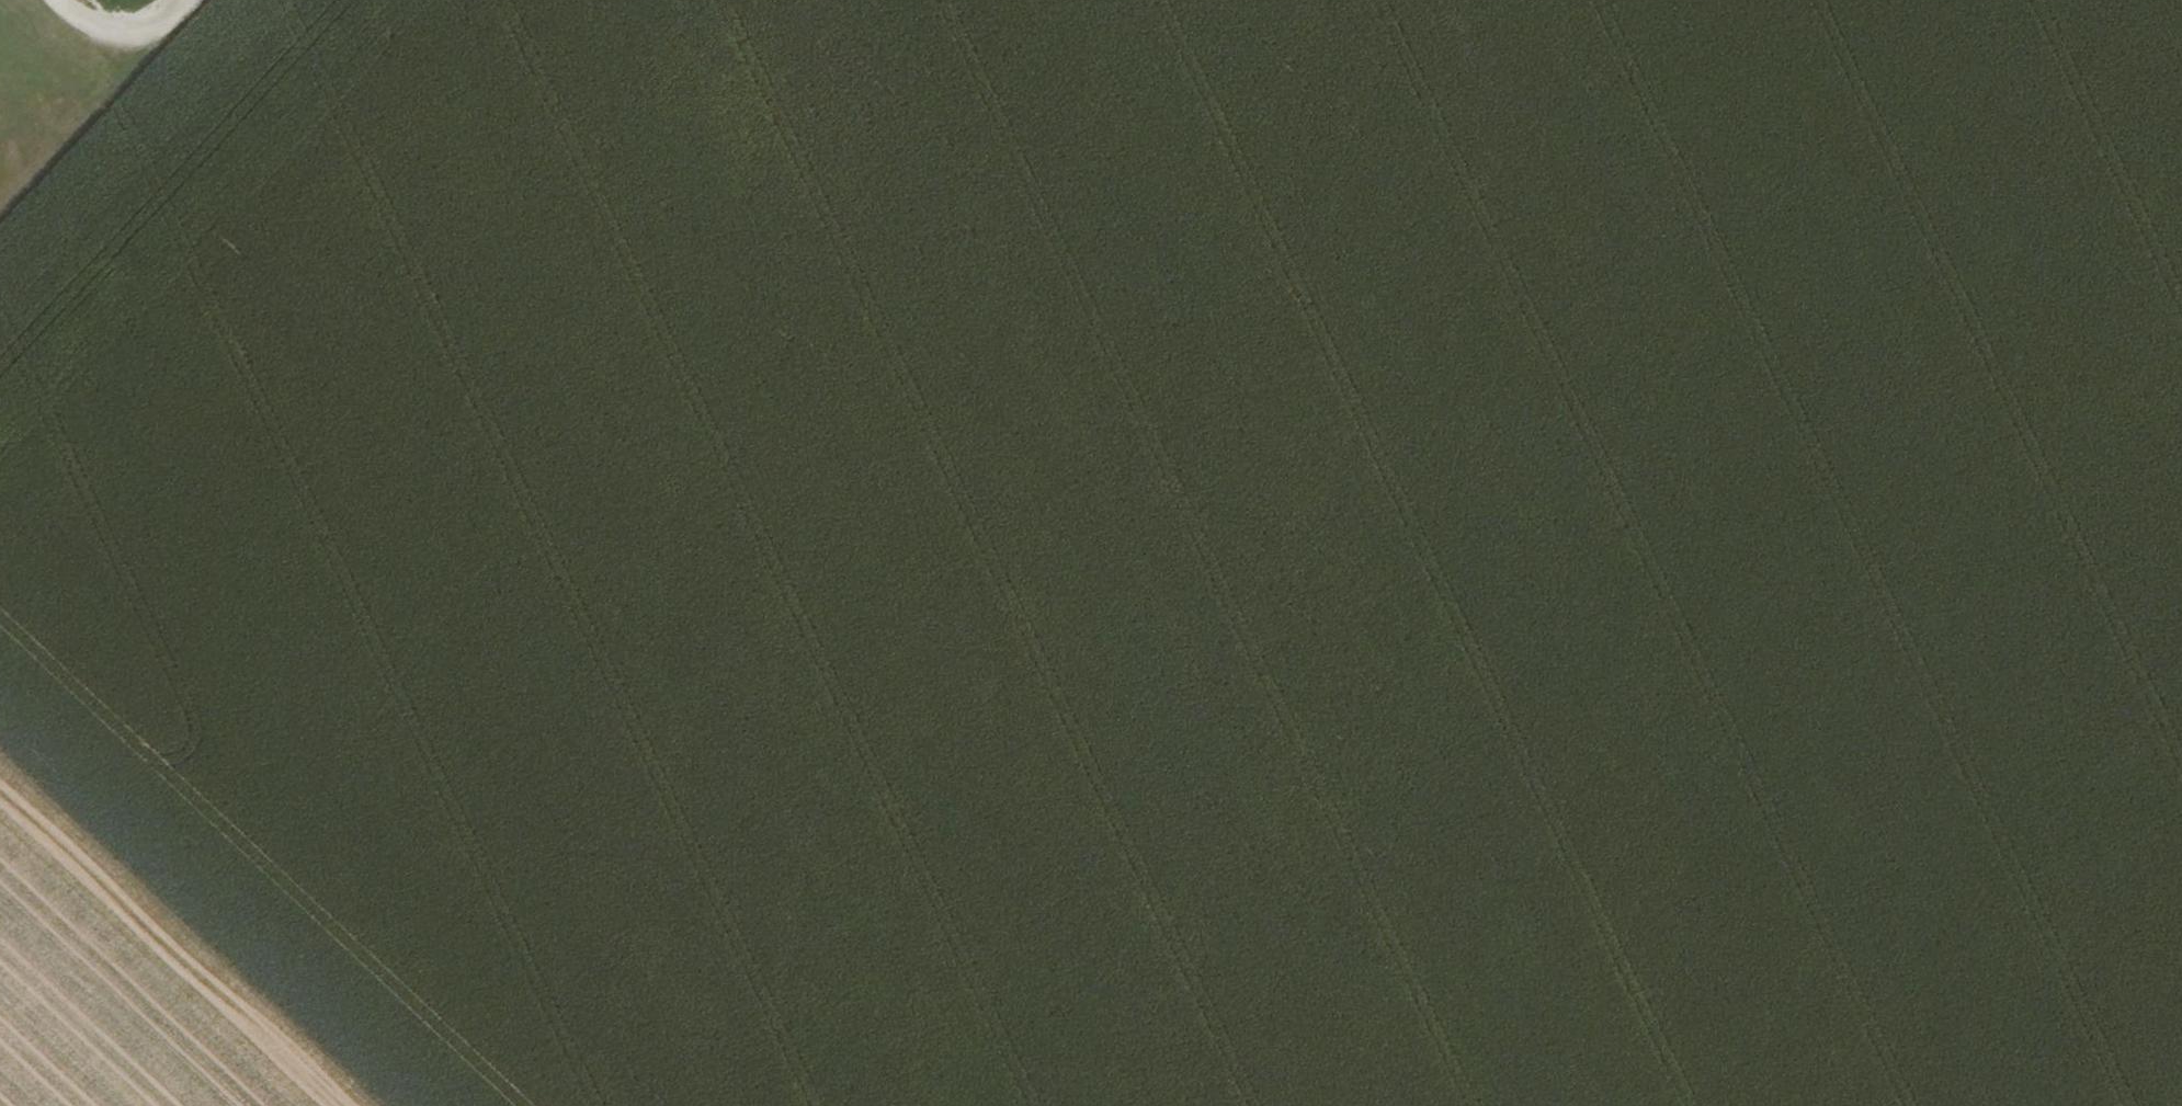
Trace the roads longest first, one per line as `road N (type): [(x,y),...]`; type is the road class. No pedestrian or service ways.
road 1 (track): [(47,0),(85,35),(143,44),(171,31),(201,0)]

